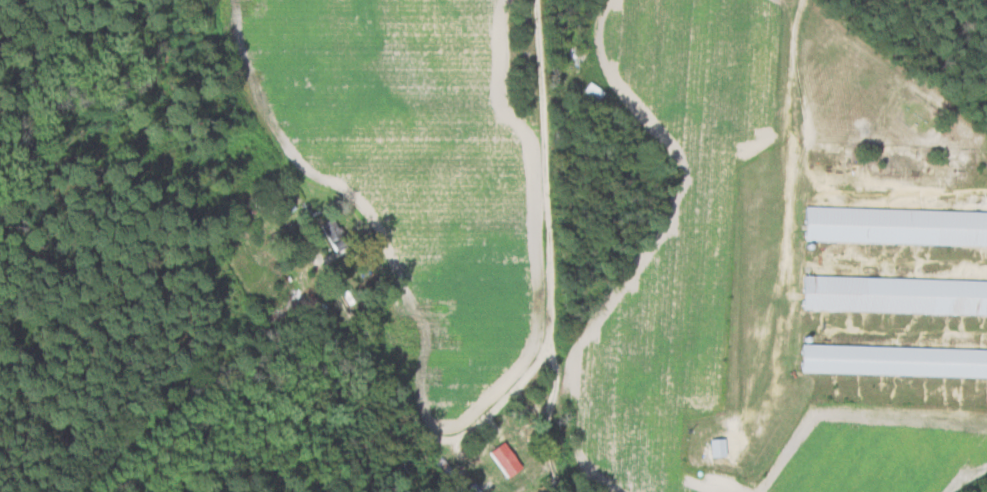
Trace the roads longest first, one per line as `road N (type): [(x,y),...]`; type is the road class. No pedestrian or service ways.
road 1 (residential): [(556,483),(544,426),(554,392),(537,0)]

